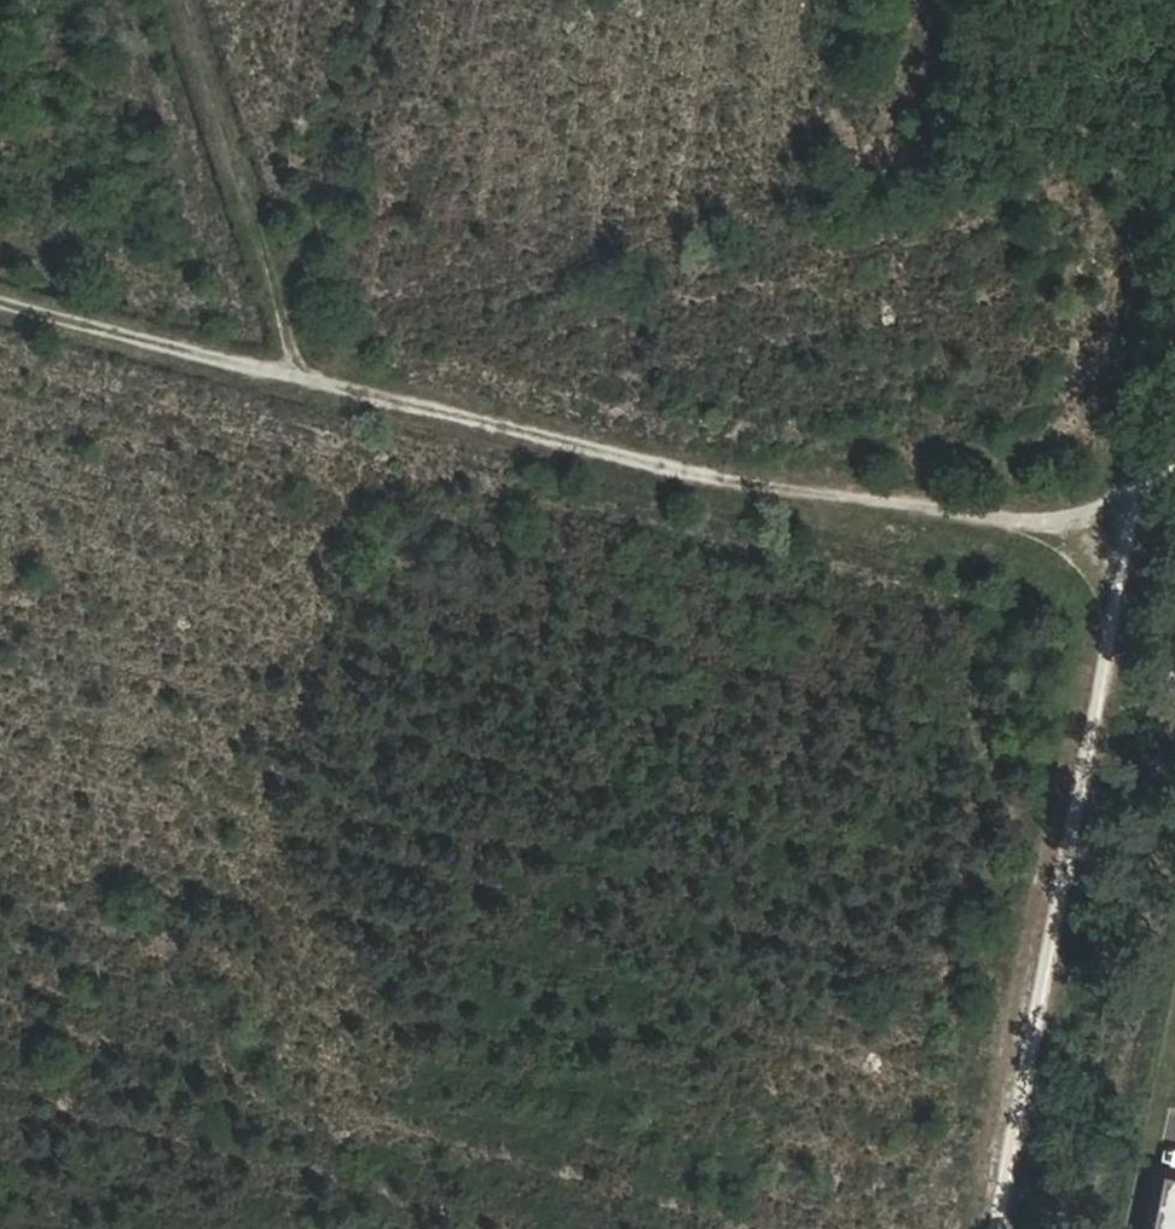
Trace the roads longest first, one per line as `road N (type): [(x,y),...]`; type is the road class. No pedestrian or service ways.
road 1 (track): [(1074,507),(687,462),(297,374)]
road 2 (track): [(180,0),(206,77),(220,219),(297,374)]
road 3 (track): [(297,374),(0,301)]

